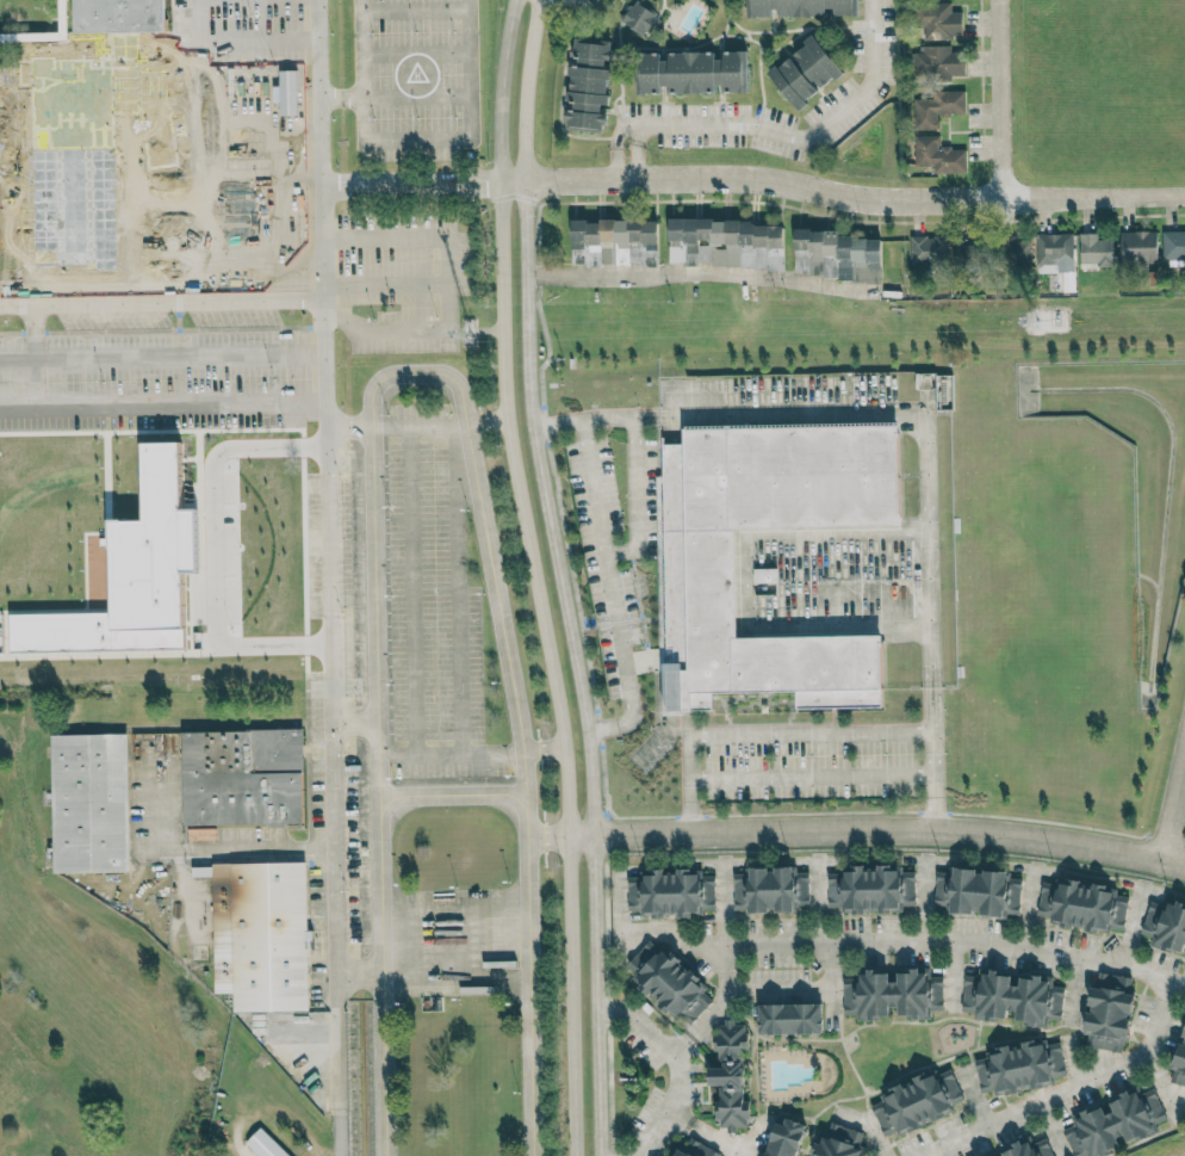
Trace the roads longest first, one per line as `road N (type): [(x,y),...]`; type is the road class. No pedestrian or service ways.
road 1 (tertiary): [(600,1155),(592,759),(533,407),(529,95),(545,0)]
road 2 (tertiary): [(514,0),(501,98),(505,389),(563,718),(577,1155)]
road 3 (residential): [(501,184),(777,181),(883,200),(1184,197)]
road 4 (residential): [(571,835),(985,828),(1184,865)]
road 5 (residential): [(627,125),(765,126),(800,135),(825,124),(867,91),(872,0)]
road 6 (residential): [(0,306),(327,301)]
road 7 (residential): [(1001,0),(1006,199)]
road 8 (residential): [(634,183),(635,142),(627,125),(613,143),(613,183)]

